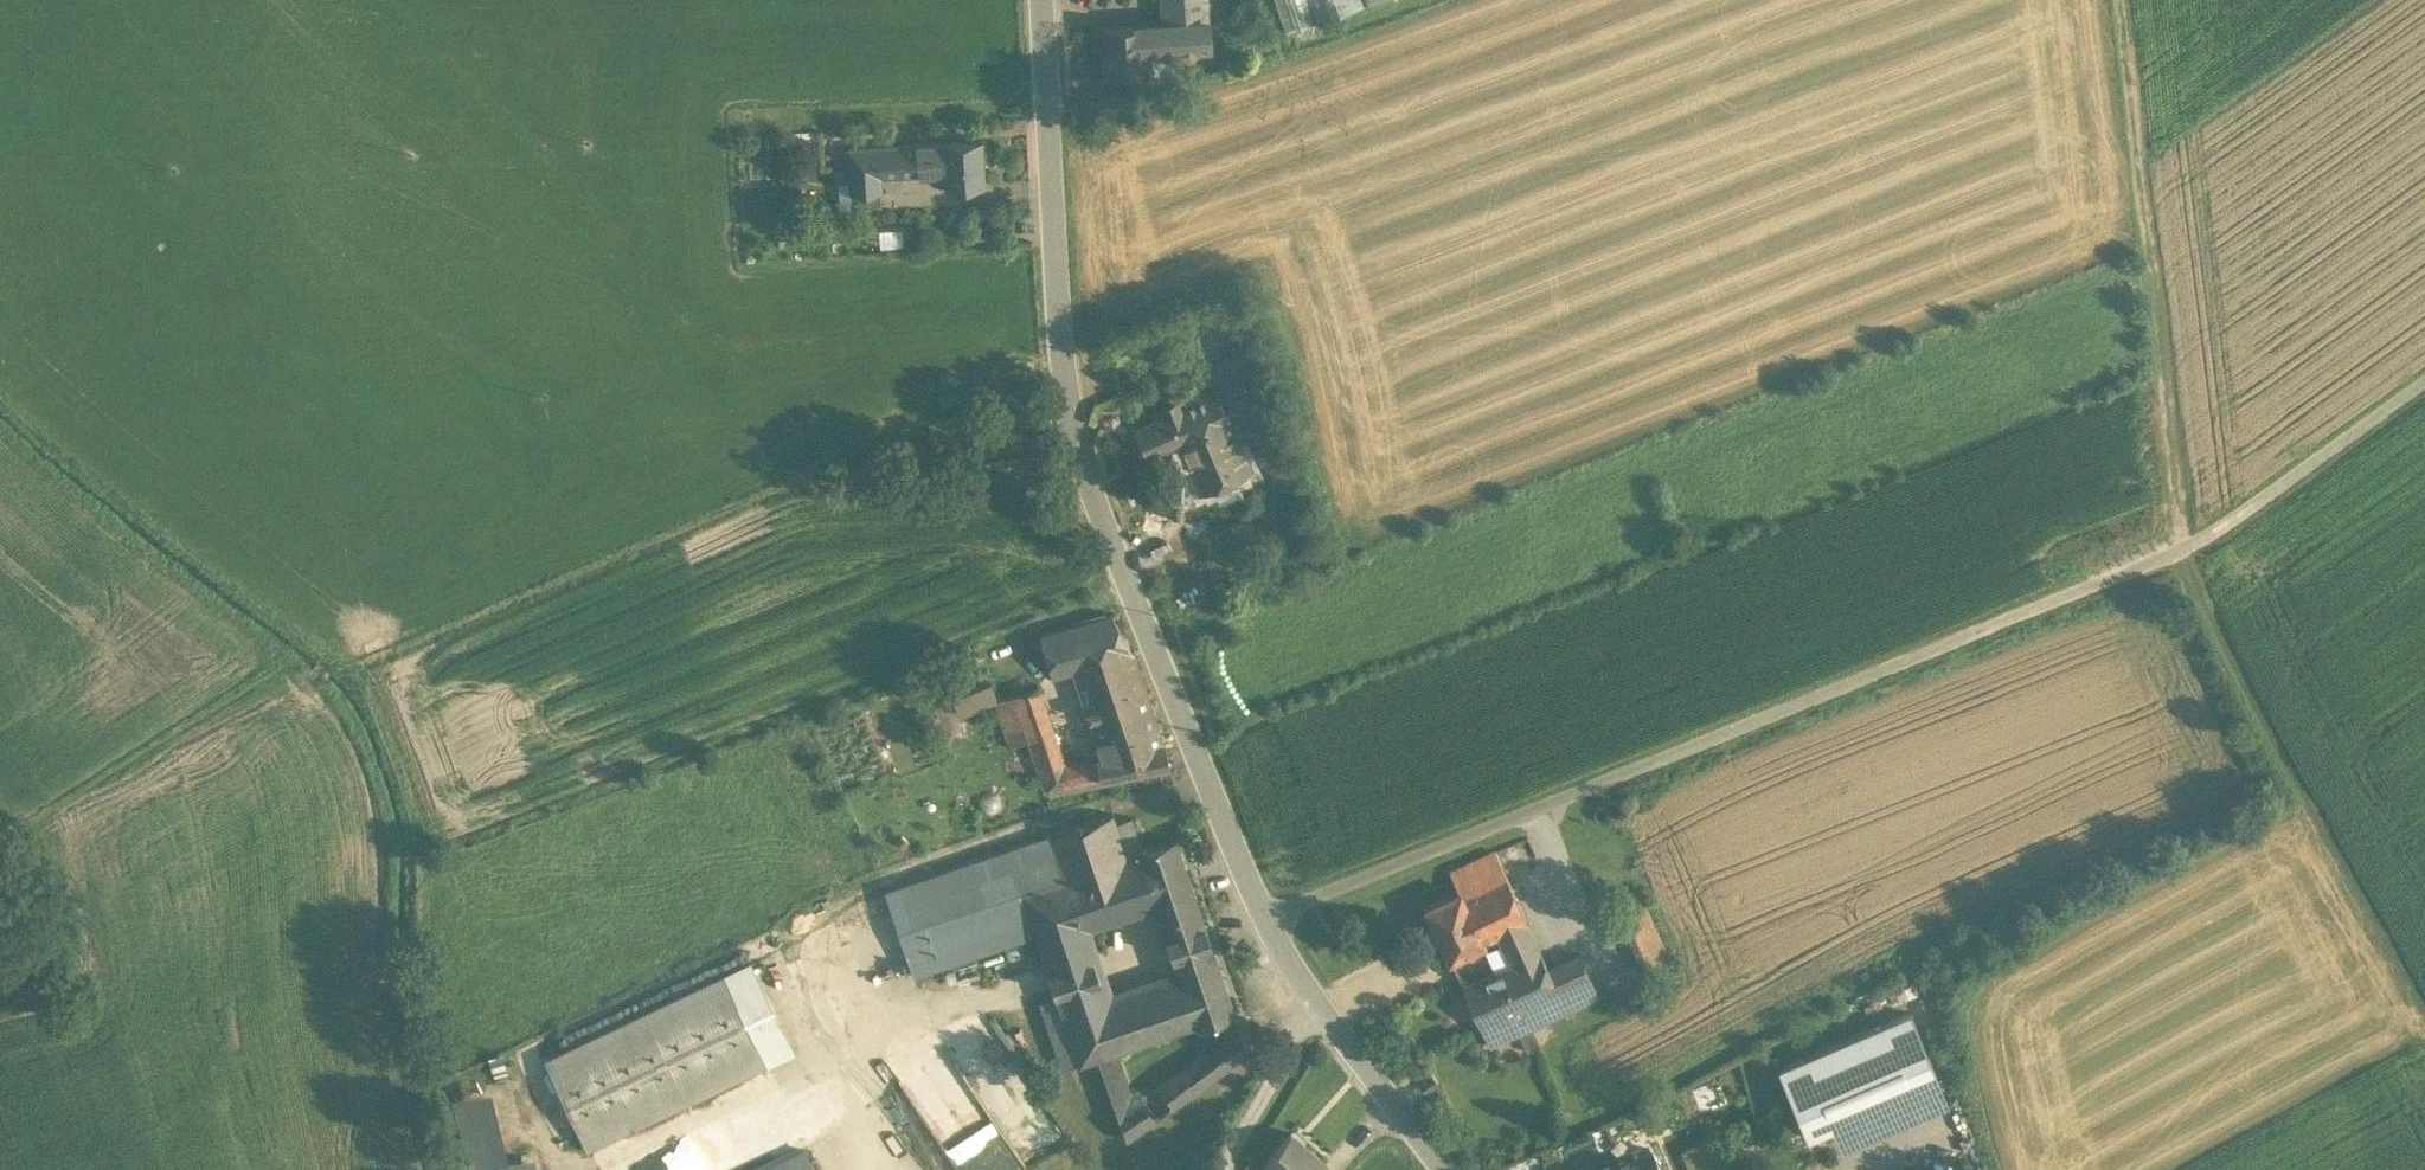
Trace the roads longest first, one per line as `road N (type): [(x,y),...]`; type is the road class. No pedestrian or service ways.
road 1 (unclassified): [(2424,383),(2180,551),(1275,920)]
road 2 (track): [(2117,0),(2189,584),(2424,1005)]
road 3 (unclassified): [(1275,920),(1086,479),(1063,372),(1040,0)]
road 4 (track): [(535,1048),(895,871),(1115,804),(1214,783)]
road 5 (unclassified): [(1320,1008),(1444,1169)]
road 6 (unclassified): [(1320,1008),(1226,1169)]

